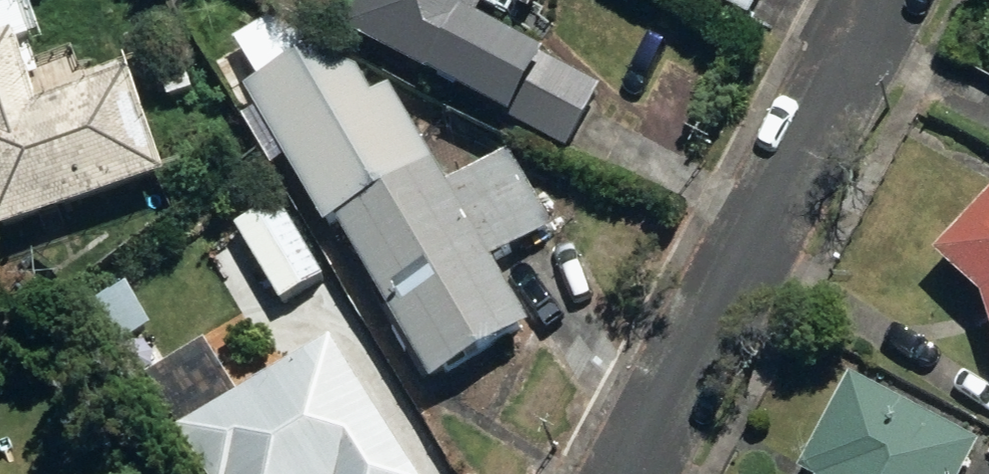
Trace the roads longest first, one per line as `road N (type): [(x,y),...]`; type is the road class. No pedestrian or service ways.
road 1 (residential): [(645,473),(709,379),(905,0)]

